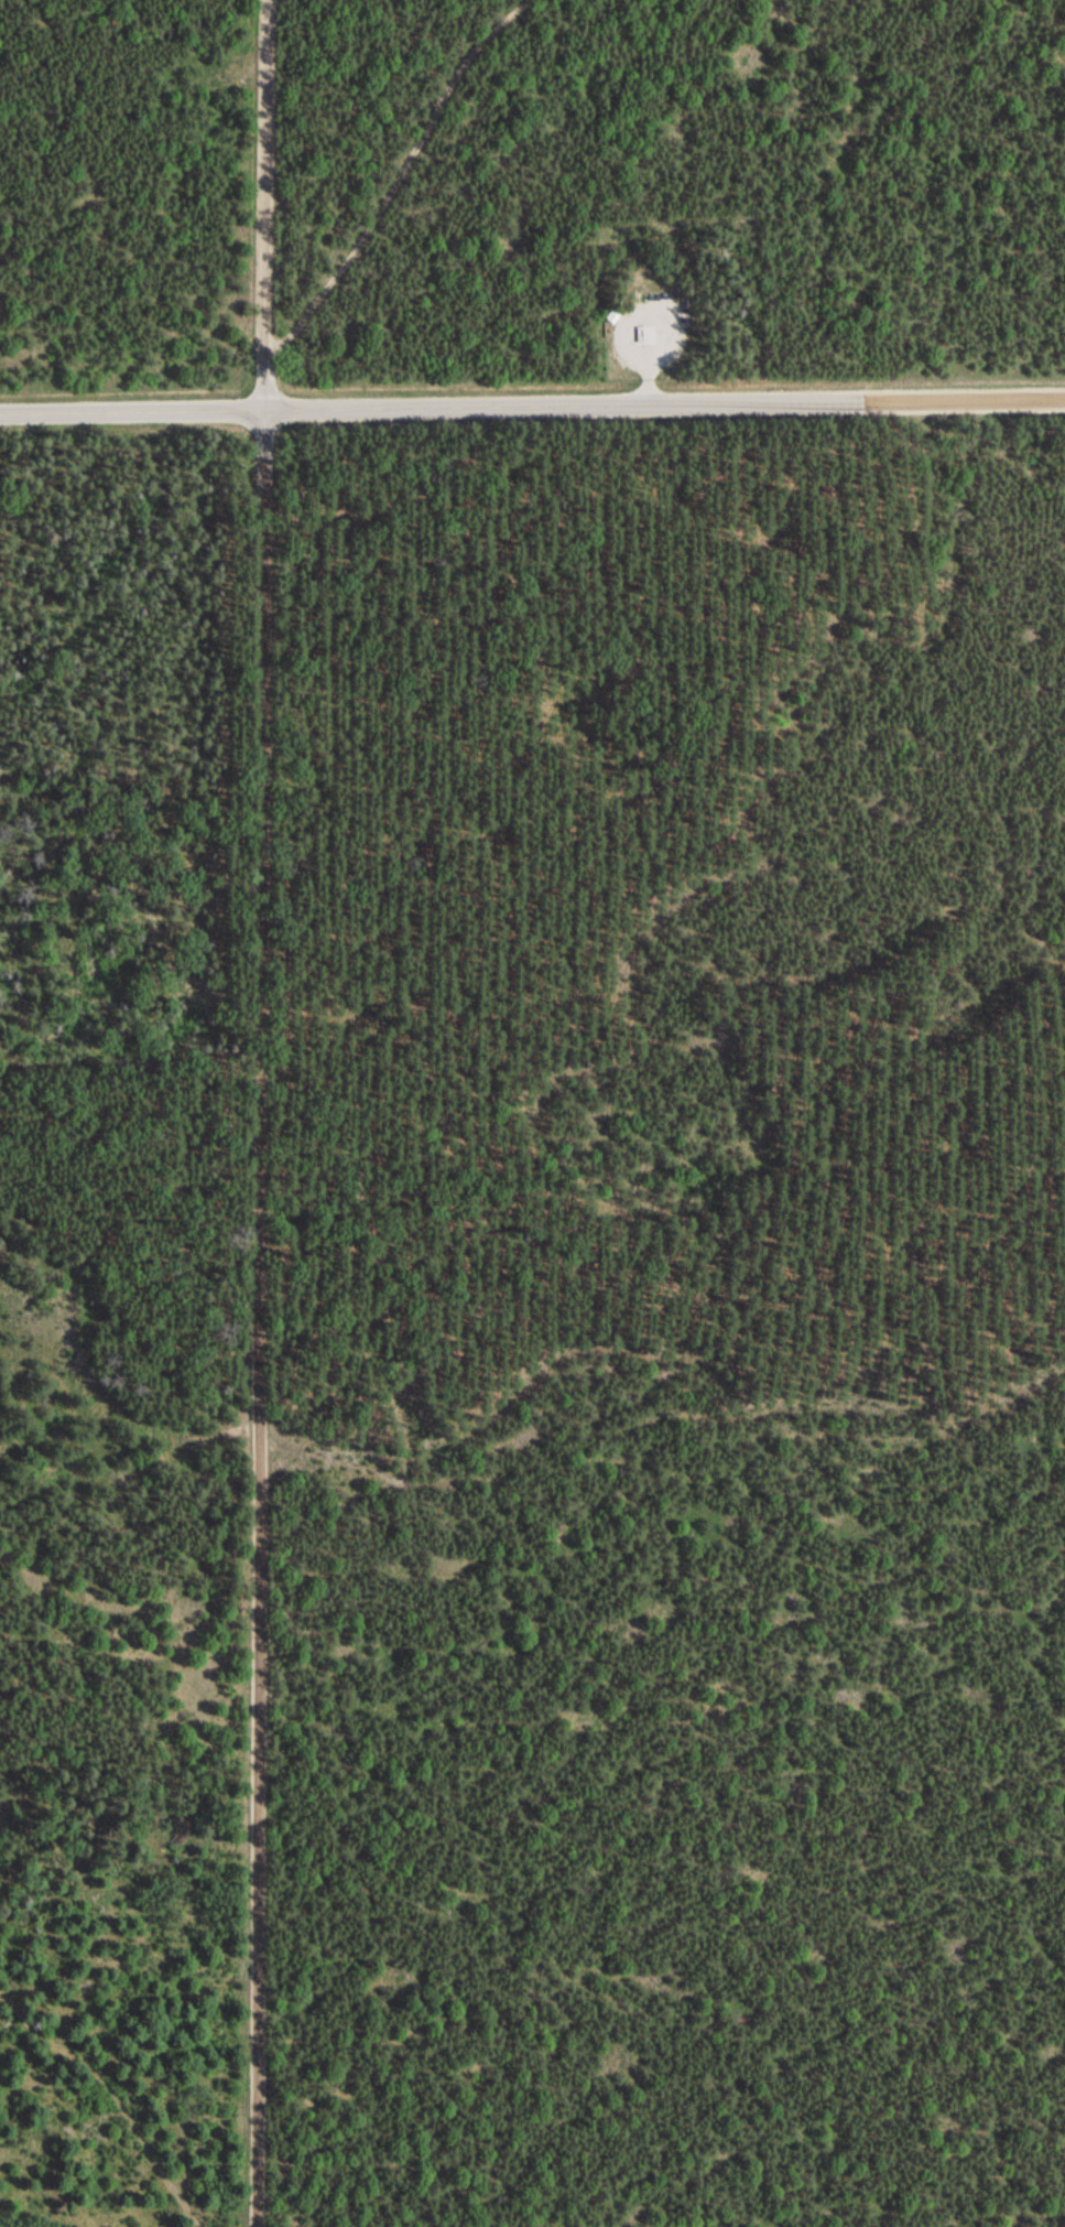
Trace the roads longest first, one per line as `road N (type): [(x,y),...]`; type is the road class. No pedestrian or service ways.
road 1 (residential): [(257,2226),(267,0)]
road 2 (residential): [(0,423),(265,428),(1064,413)]
road 3 (residential): [(265,366),(373,231),(479,51),(537,0)]

